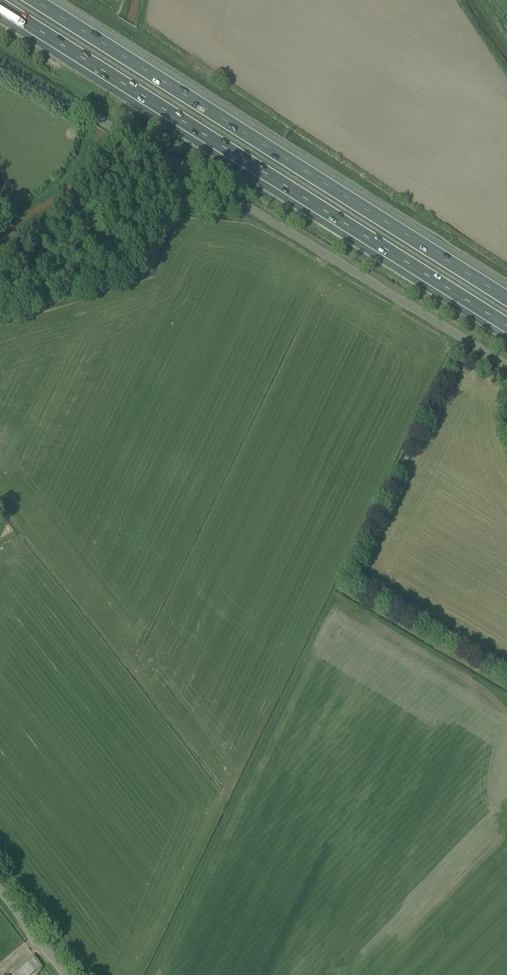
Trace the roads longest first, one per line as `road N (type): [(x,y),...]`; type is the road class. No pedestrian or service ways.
road 1 (motorway): [(0,8),(506,328)]
road 2 (unclassified): [(506,364),(0,65)]
road 3 (motorway): [(506,297),(36,0)]

